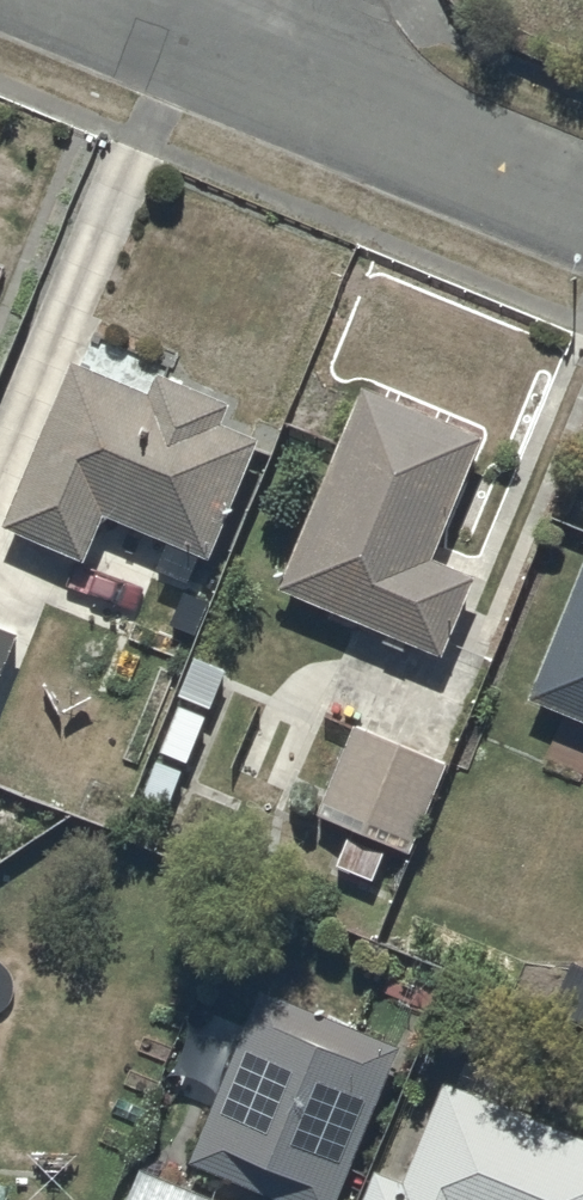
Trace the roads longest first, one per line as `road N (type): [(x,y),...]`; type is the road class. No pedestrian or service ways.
road 1 (residential): [(582,204),(223,54)]
road 2 (residential): [(223,54),(89,0)]

